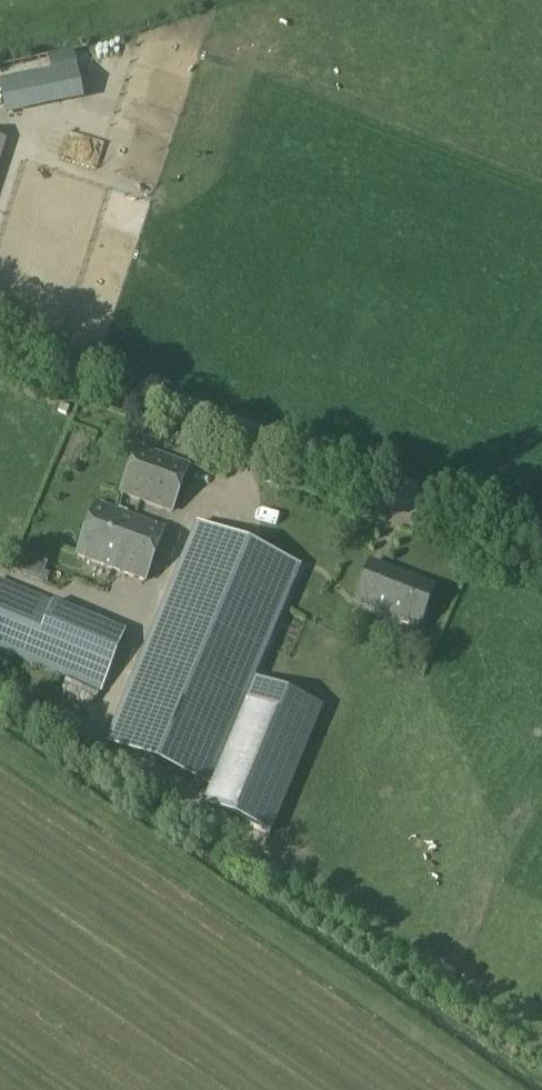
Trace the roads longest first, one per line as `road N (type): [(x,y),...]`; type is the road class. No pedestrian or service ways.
road 1 (track): [(498,1089),(0,752)]
road 2 (tertiary): [(0,341),(541,545)]

